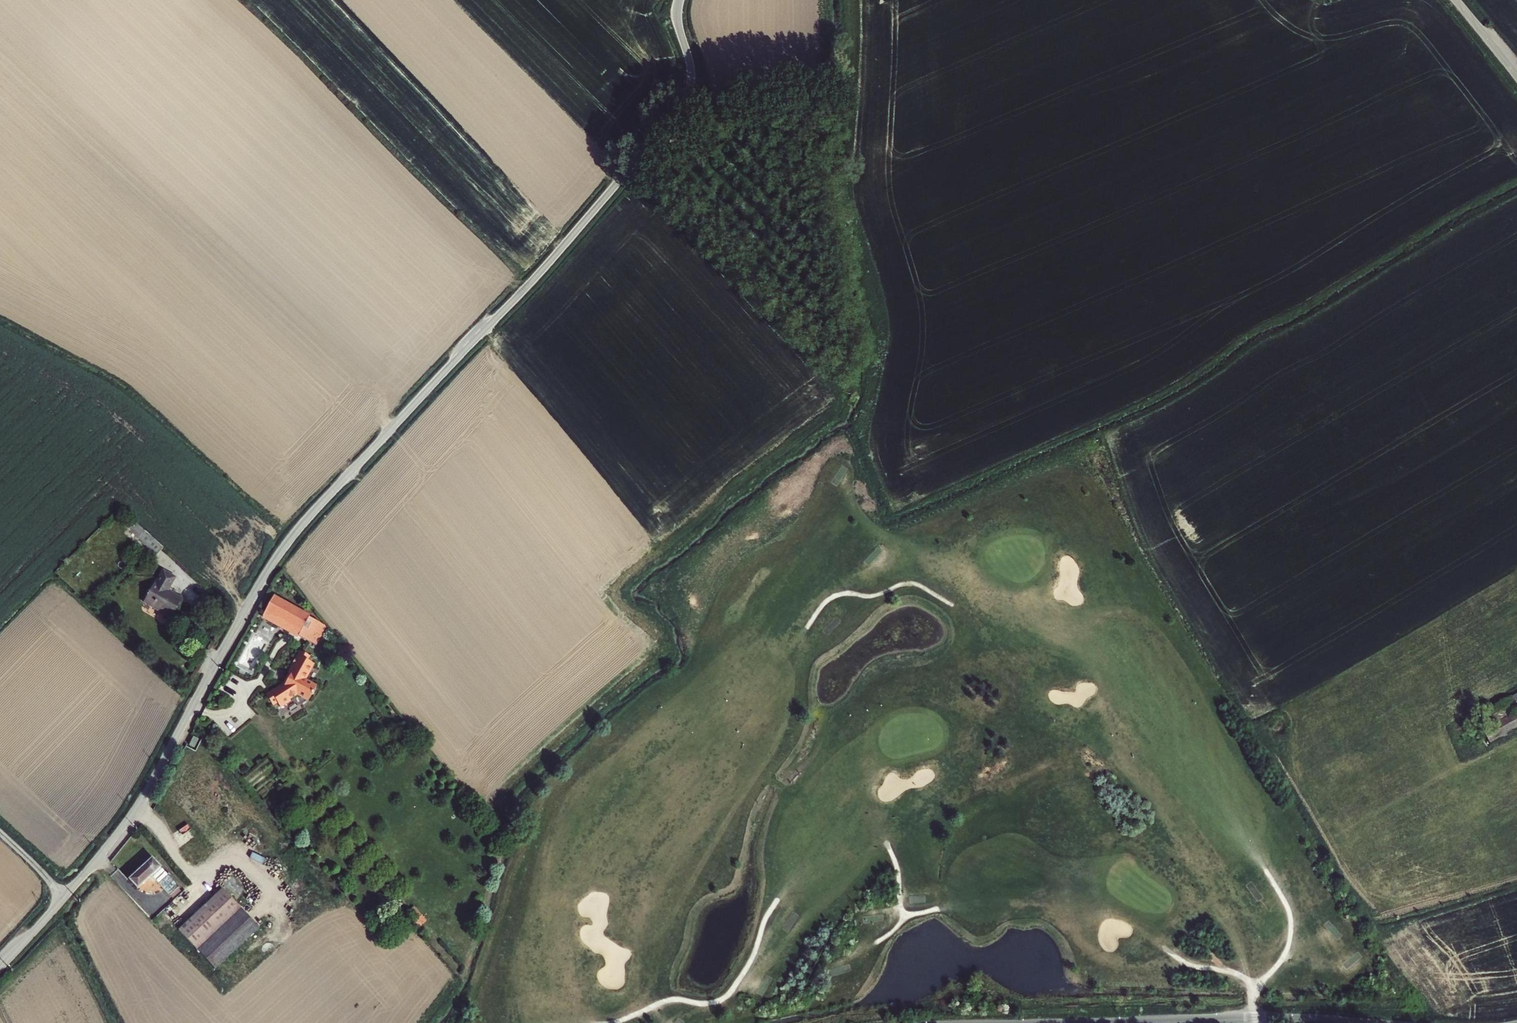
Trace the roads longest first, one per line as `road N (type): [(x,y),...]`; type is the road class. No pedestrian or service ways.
road 1 (unclassified): [(680,0),(692,75),(682,103),(560,249),(291,537),(131,817),(0,967)]
road 2 (residential): [(1133,1022),(1377,1022)]

